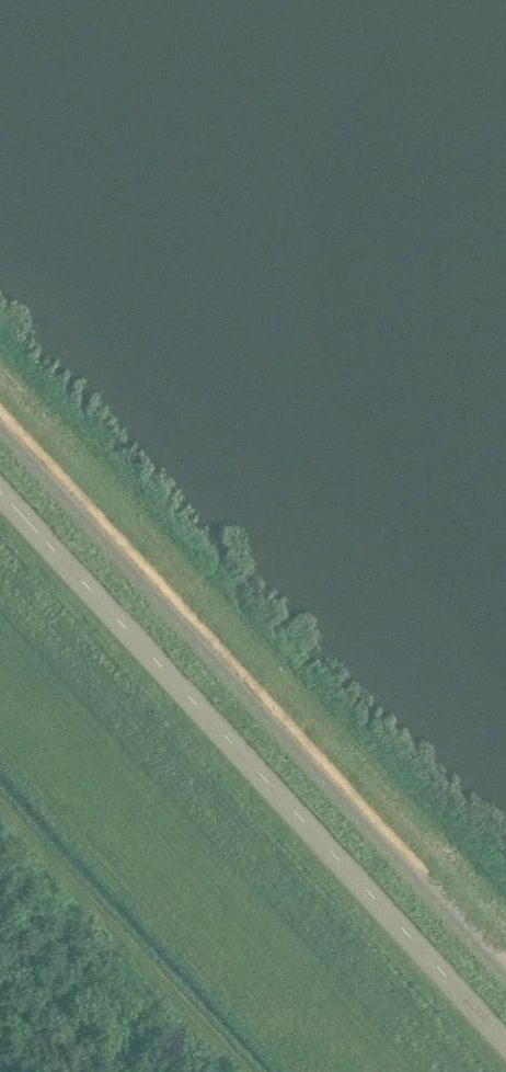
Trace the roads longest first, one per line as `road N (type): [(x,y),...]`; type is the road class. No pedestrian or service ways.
road 1 (tertiary): [(0,489),(505,1043)]

